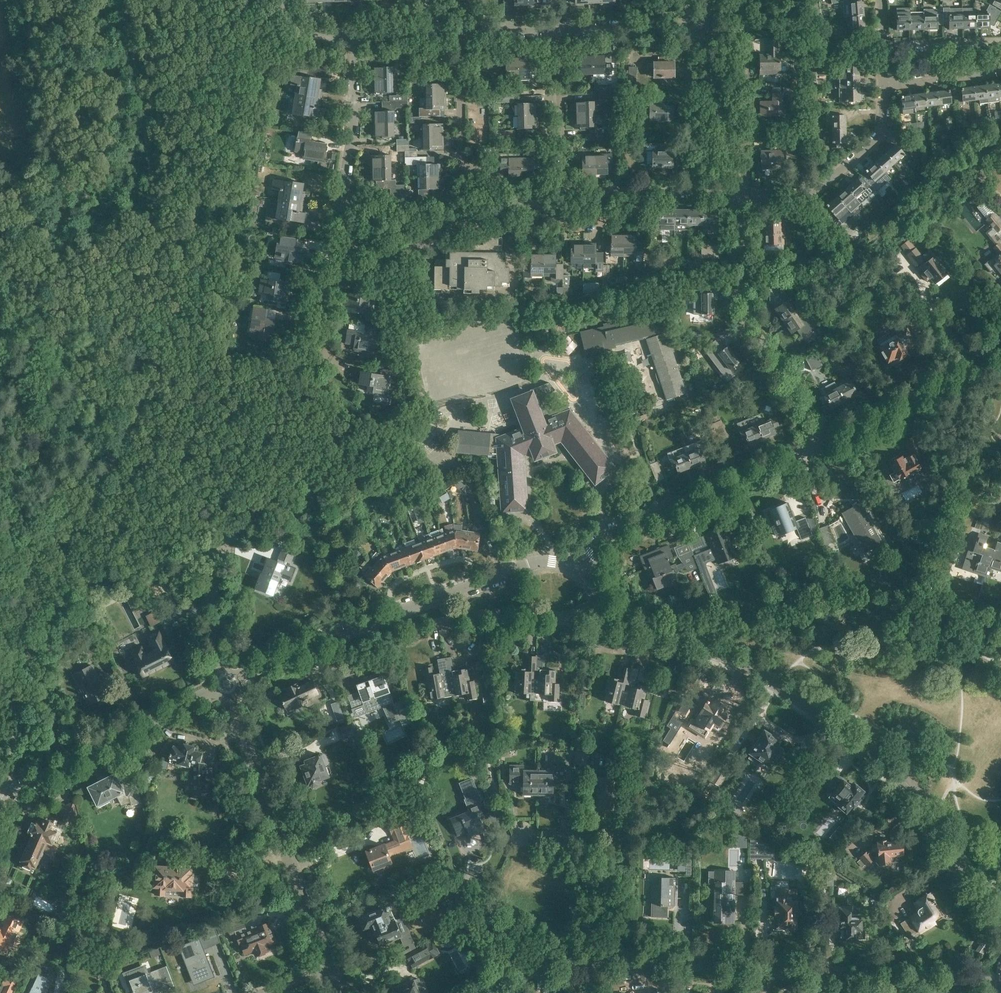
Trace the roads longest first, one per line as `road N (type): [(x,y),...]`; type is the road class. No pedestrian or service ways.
road 1 (residential): [(1000,902),(904,784),(836,721),(716,652),(630,625),(597,599)]
road 2 (residential): [(1000,984),(596,959)]
road 3 (residential): [(227,683),(314,641),(529,563),(583,569)]
road 4 (residential): [(330,963),(227,683)]
road 5 (residential): [(817,449),(780,365),(748,321),(739,193)]
road 6 (residential): [(583,569),(623,526),(817,449)]
road 7 (residential): [(0,793),(227,683)]
road 8 (residential): [(817,449),(938,385),(1000,339)]
road 9 (residential): [(739,193),(820,186),(883,127),(885,84)]
road 10 (residential): [(355,238),(342,203),(353,35)]
road 11 (unclassified): [(596,959),(583,840),(513,831)]
road 12 (residential): [(739,193),(694,27)]
road 13 (residential): [(435,621),(476,613),(570,615),(597,599)]
road 14 (residential): [(739,193),(744,26)]
road 15 (residential): [(689,191),(694,27)]
road 16 (residential): [(565,191),(558,30)]
road 17 (residential): [(227,683),(207,554),(235,552)]
road 18 (residential): [(558,30),(694,27)]
road 19 (residential): [(462,159),(458,33)]
road 20 (residential): [(689,191),(565,191)]
road 21 (residential): [(531,199),(577,228),(641,213)]

